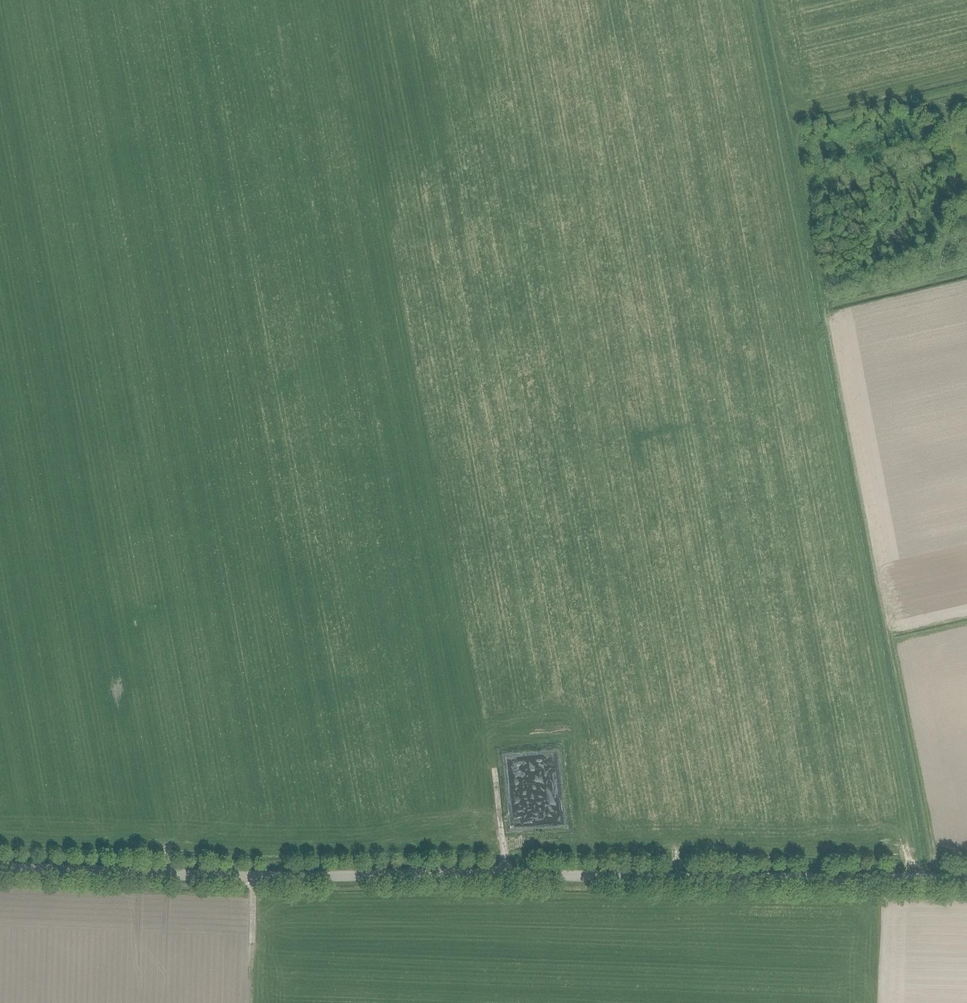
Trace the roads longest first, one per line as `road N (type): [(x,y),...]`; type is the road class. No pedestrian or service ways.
road 1 (tertiary): [(966,879),(0,864)]

